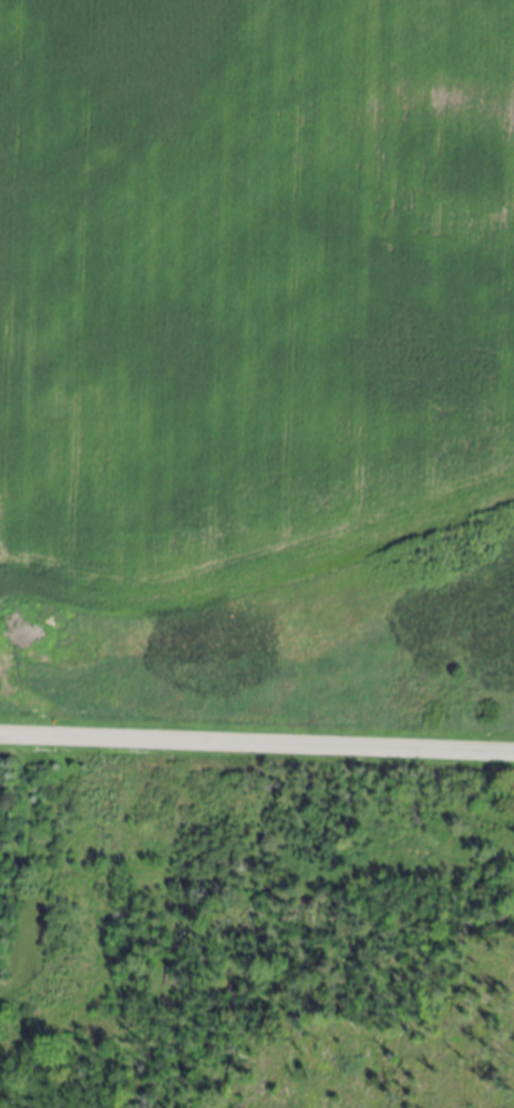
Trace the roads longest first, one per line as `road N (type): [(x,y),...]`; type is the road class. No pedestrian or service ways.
road 1 (residential): [(513,751),(0,733)]

